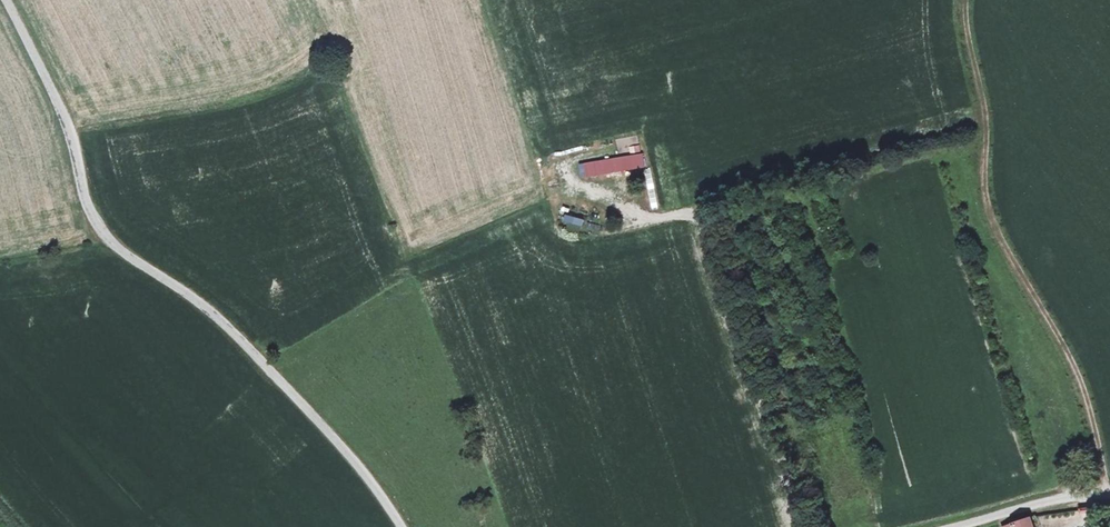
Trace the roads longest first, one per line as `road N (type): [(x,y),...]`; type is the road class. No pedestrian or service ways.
road 1 (unclassified): [(4,0),(70,131),(98,228),(225,325),(360,465),(400,526)]
road 2 (unclassified): [(960,526),(1065,502),(1109,501)]

